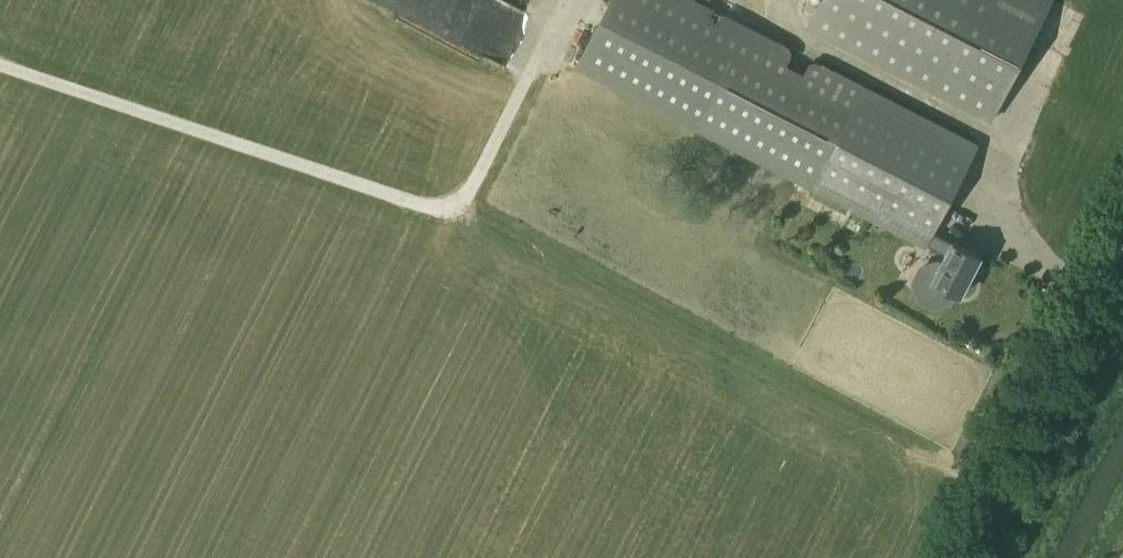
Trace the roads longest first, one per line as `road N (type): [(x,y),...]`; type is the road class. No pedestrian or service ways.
road 1 (unclassified): [(952,557),(1122,216)]

